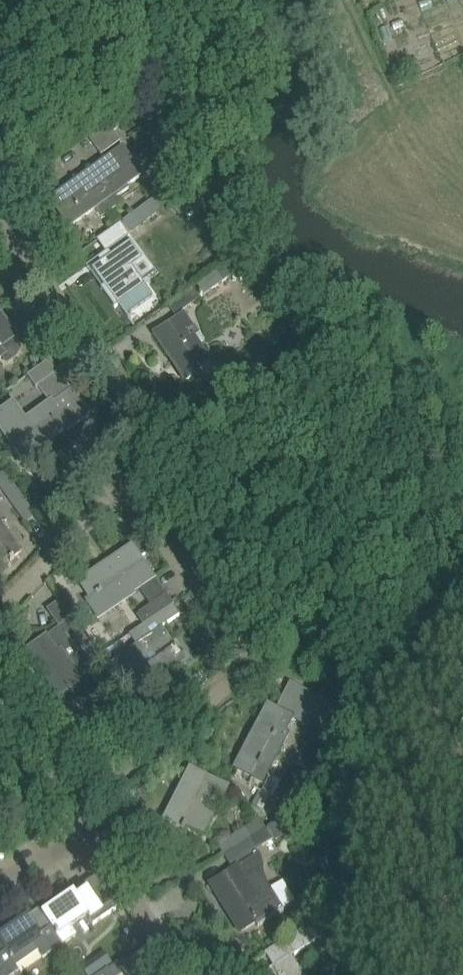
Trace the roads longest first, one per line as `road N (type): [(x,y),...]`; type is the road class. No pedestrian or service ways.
road 1 (residential): [(72,810),(247,691),(272,660),(166,491)]
road 2 (residential): [(166,491),(183,460),(174,428),(18,197),(7,197)]
road 3 (residential): [(0,615),(166,491)]
road 4 (residential): [(187,974),(89,834)]
road 5 (residential): [(72,810),(0,710)]

